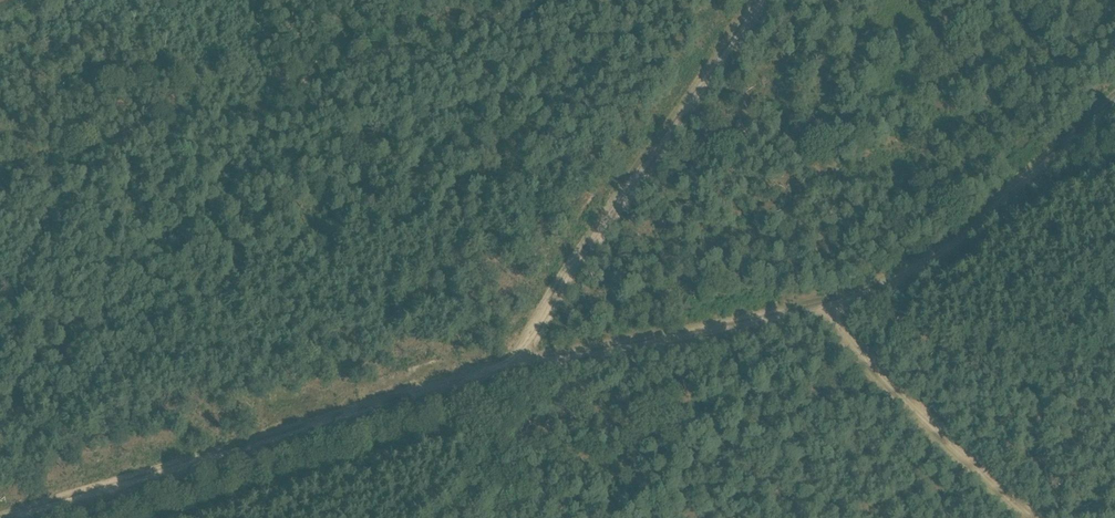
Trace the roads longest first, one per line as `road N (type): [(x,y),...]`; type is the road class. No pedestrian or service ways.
road 1 (track): [(21,517),(513,364),(763,0)]
road 2 (track): [(513,364),(828,307),(880,289),(936,257),(1114,105)]
road 3 (track): [(1025,517),(850,342),(828,307)]

